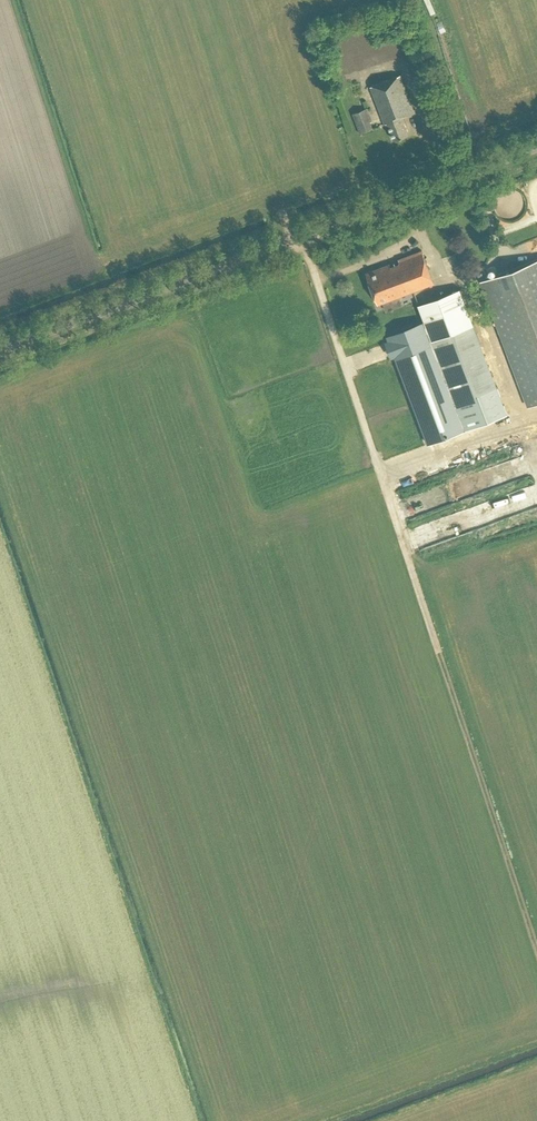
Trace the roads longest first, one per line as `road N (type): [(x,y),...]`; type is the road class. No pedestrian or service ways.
road 1 (unclassified): [(0,351),(536,148)]

